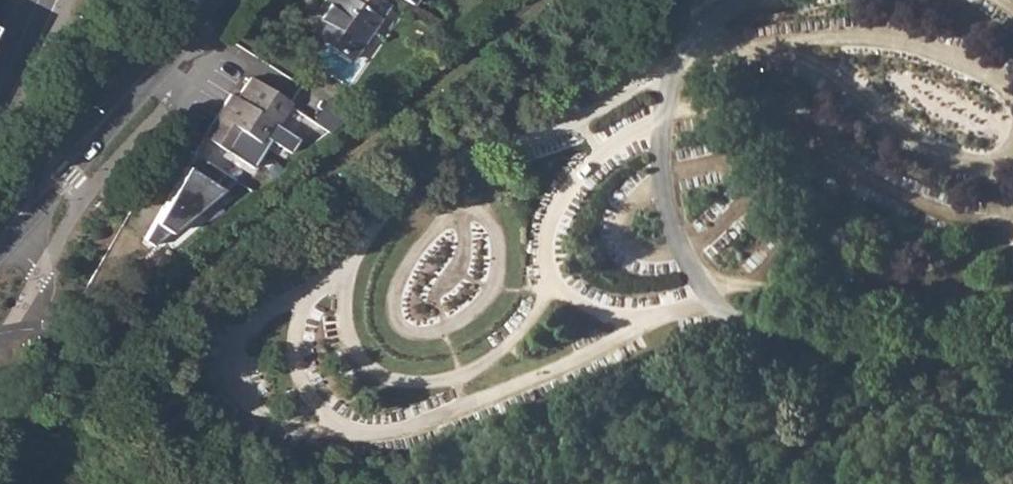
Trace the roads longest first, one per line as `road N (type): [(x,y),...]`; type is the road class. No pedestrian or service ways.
road 1 (secondary): [(0,240),(184,31)]

